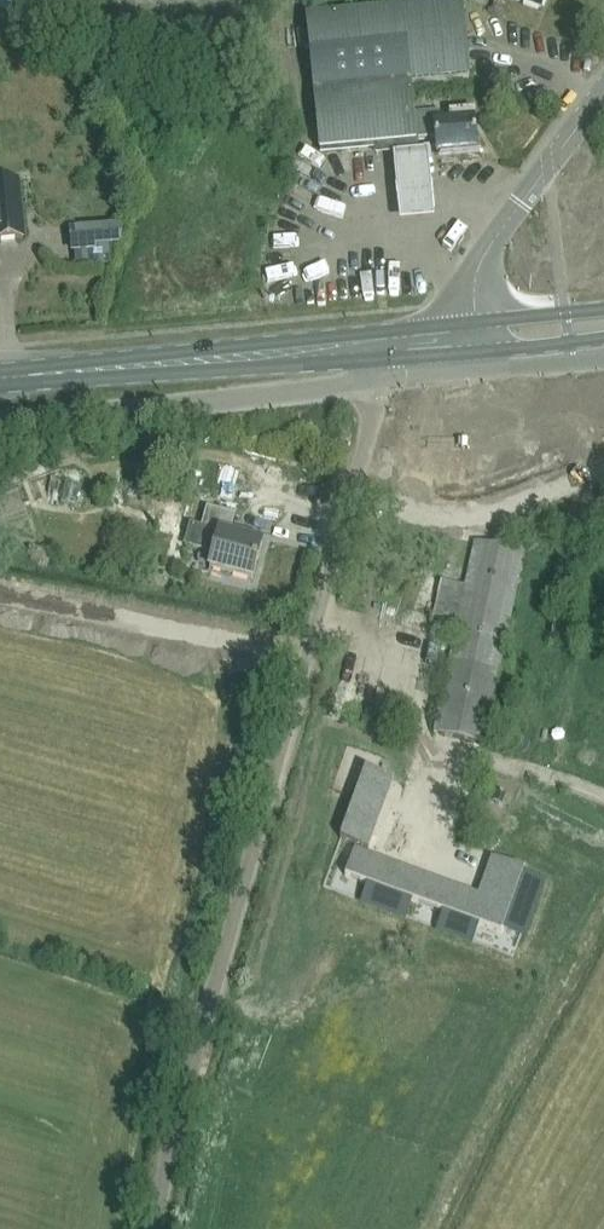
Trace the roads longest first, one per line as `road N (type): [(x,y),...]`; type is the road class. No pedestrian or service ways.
road 1 (unclassified): [(149,1228),(158,1168),(351,493)]
road 2 (primary): [(423,313),(330,335),(83,361),(27,376)]
road 3 (primary): [(27,376),(408,367)]
road 4 (primary): [(408,367),(432,393),(484,407),(598,364)]
road 5 (primary): [(595,254),(423,313)]
road 6 (tertiary): [(589,111),(574,141),(570,182),(595,254)]
road 7 (unclassified): [(408,367),(382,404),(351,493)]

